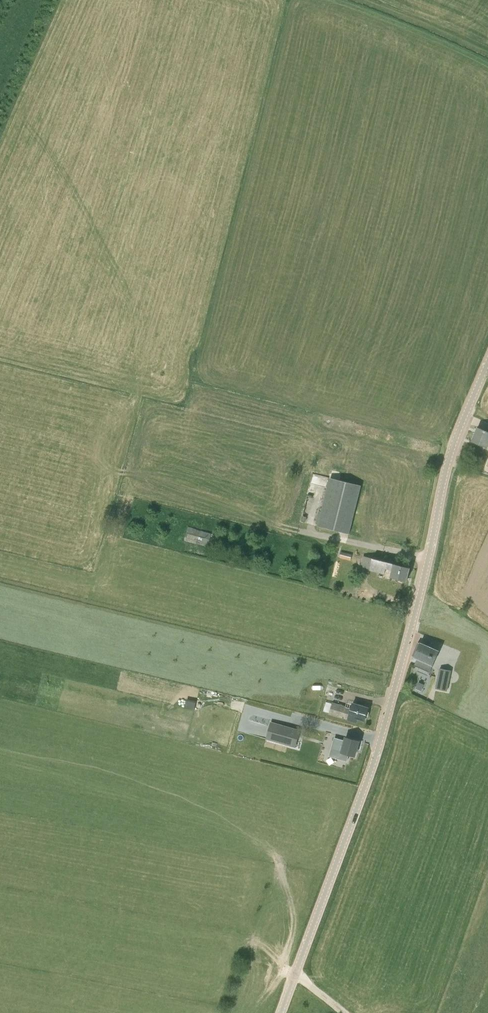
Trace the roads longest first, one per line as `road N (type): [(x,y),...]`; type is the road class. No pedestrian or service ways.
road 1 (tertiary): [(281,1012),(375,757),(447,465),(487,362)]
road 2 (track): [(332,0),(487,65)]

